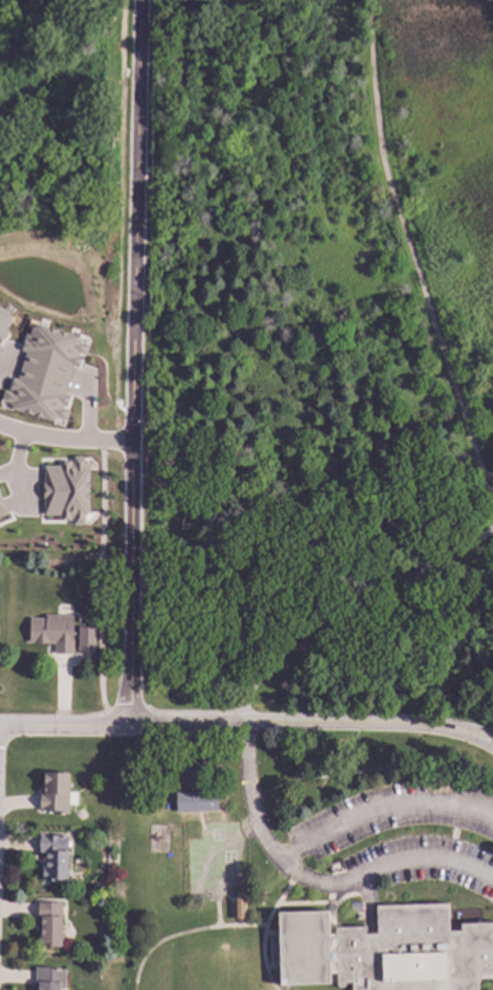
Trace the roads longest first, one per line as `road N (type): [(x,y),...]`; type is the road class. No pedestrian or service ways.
road 1 (residential): [(141,0),(135,723)]
road 2 (tertiary): [(420,724),(0,722)]
road 3 (residential): [(135,441),(40,437),(0,426)]

